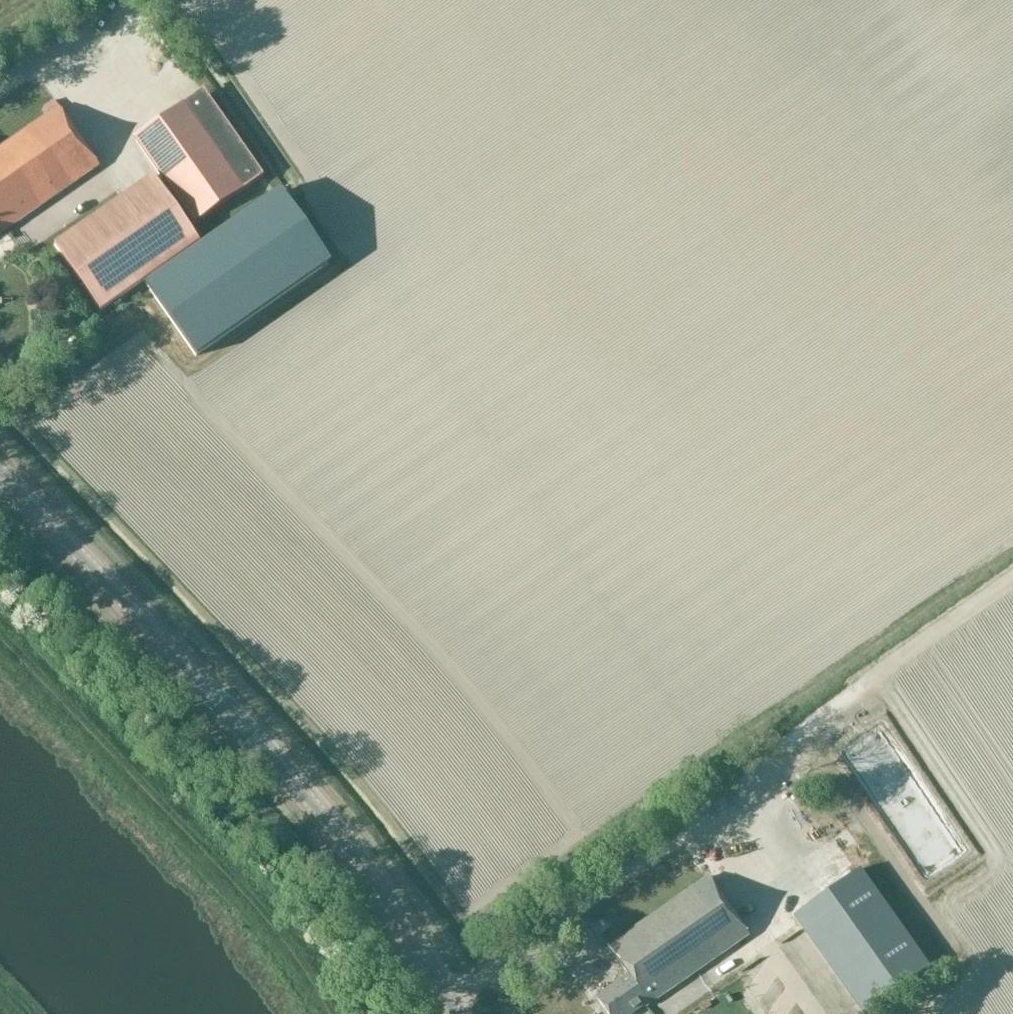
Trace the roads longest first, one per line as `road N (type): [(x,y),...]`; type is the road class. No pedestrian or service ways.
road 1 (secondary): [(448,1013),(415,950),(329,830),(0,487)]

